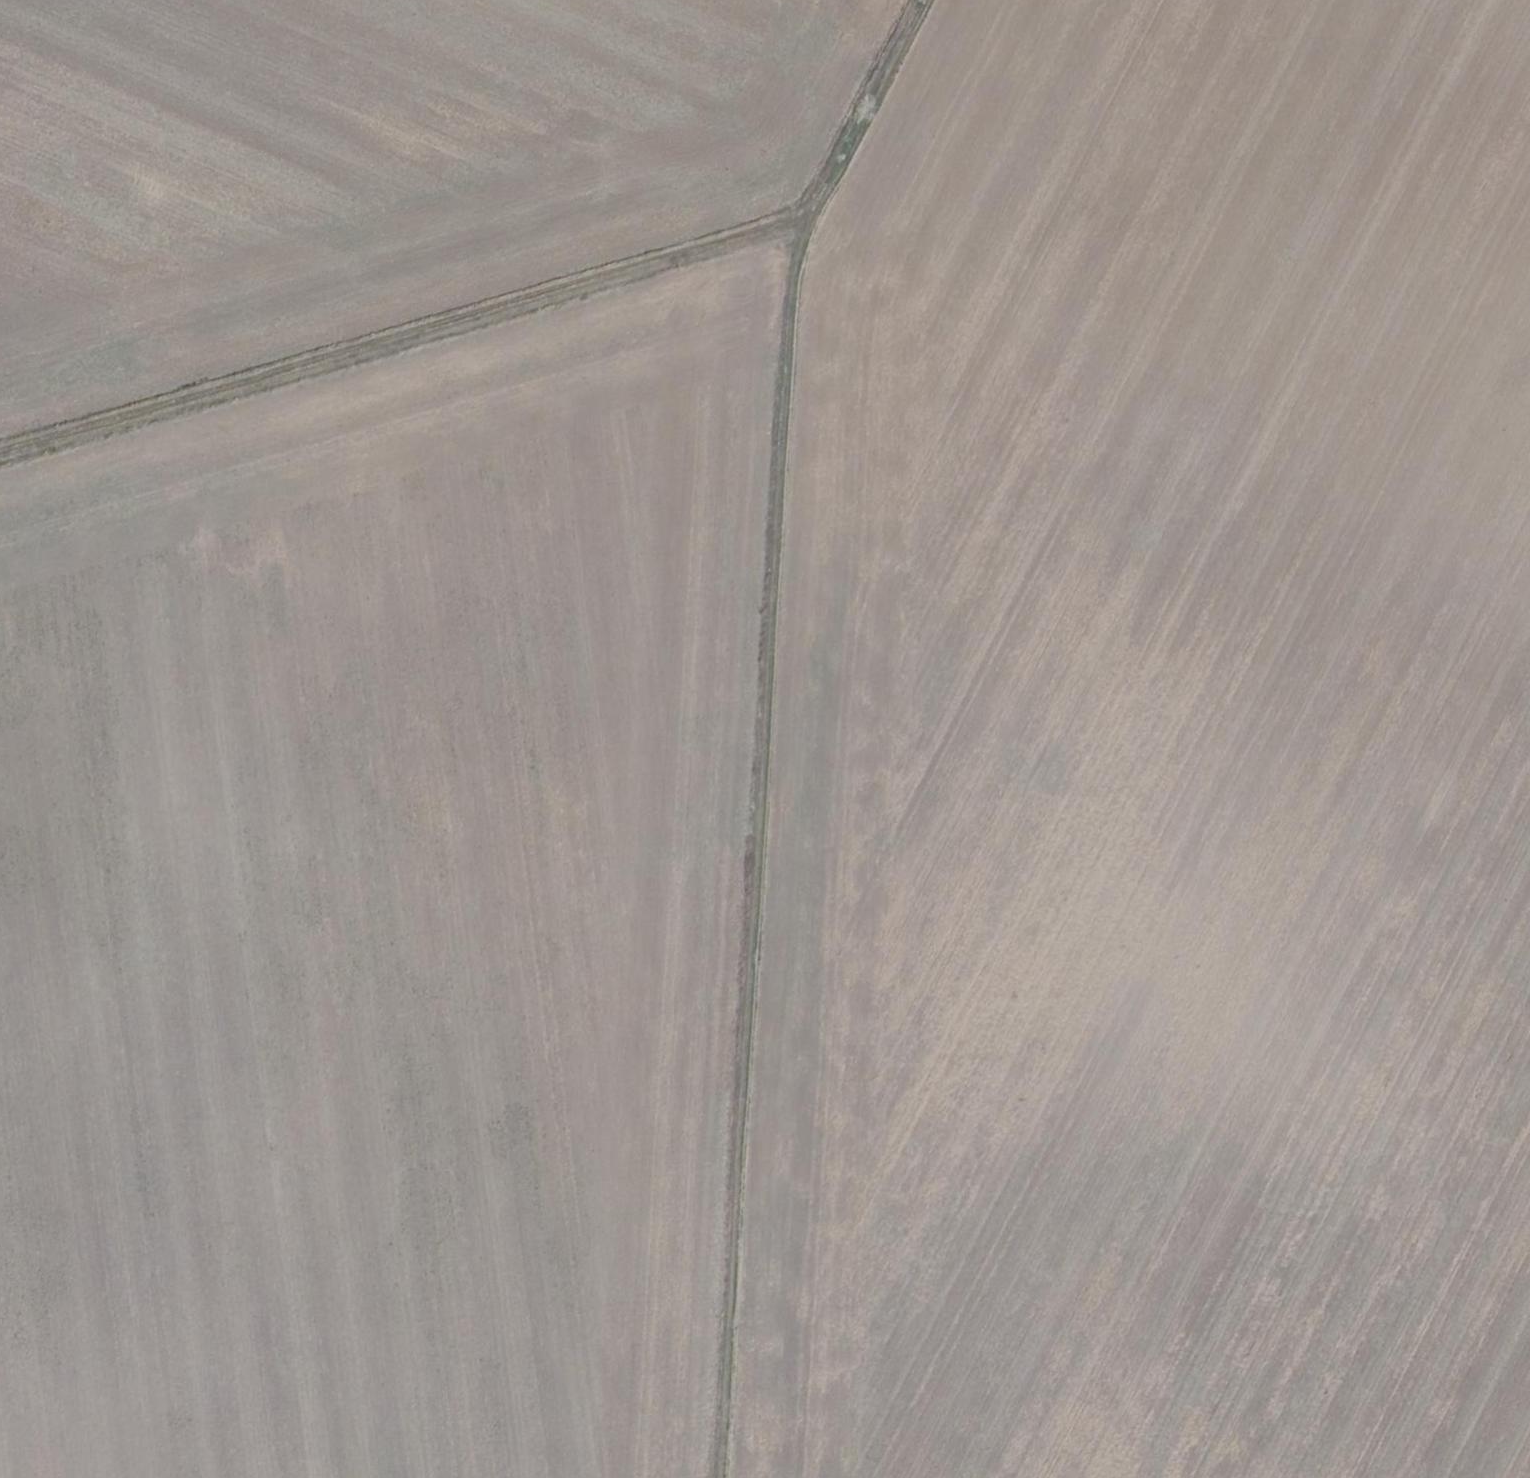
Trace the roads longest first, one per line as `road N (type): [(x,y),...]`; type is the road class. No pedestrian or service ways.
road 1 (track): [(733,1477),(805,221)]
road 2 (track): [(0,453),(805,221)]
road 3 (track): [(805,221),(919,0)]

